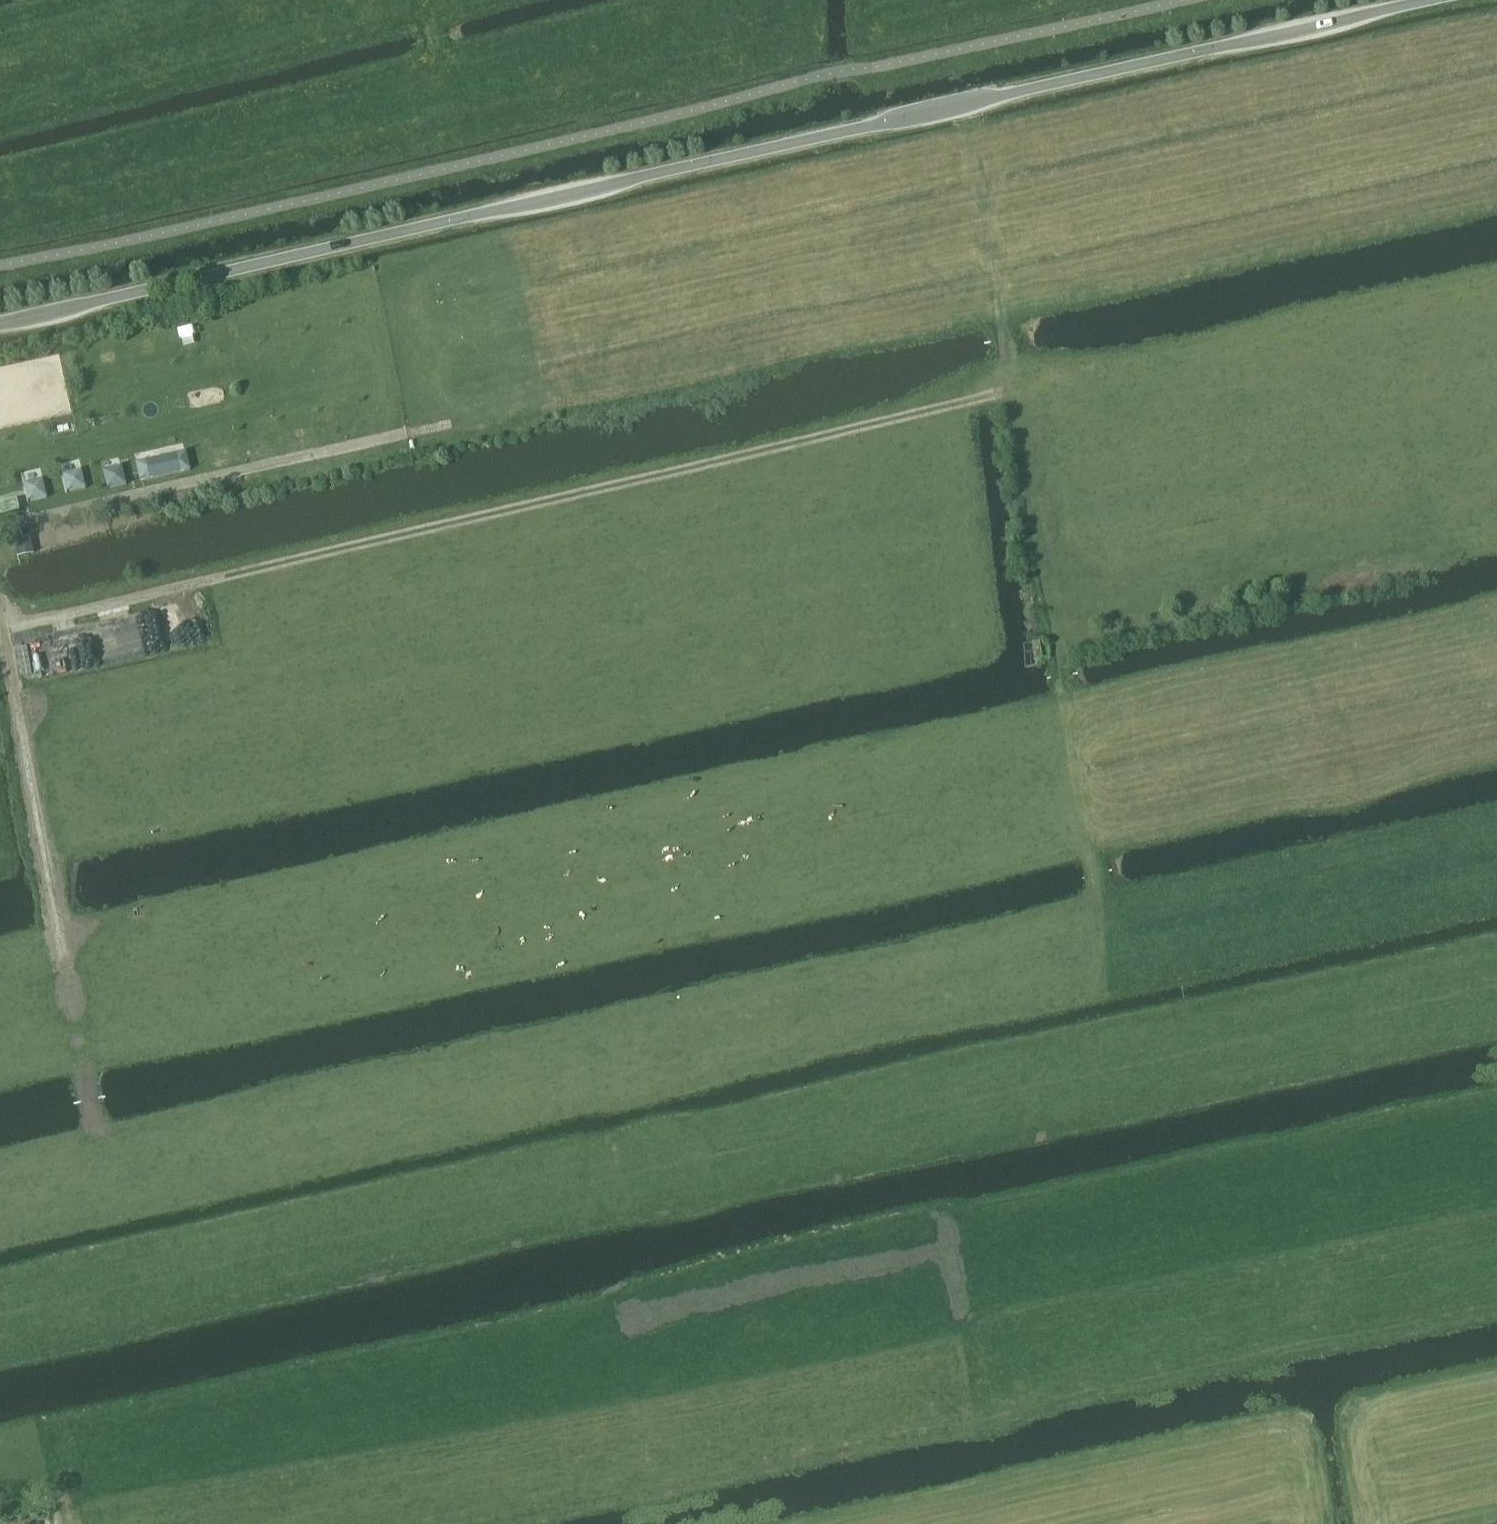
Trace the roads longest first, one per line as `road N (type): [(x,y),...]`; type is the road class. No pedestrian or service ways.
road 1 (unclassified): [(0,325),(1455,0)]

